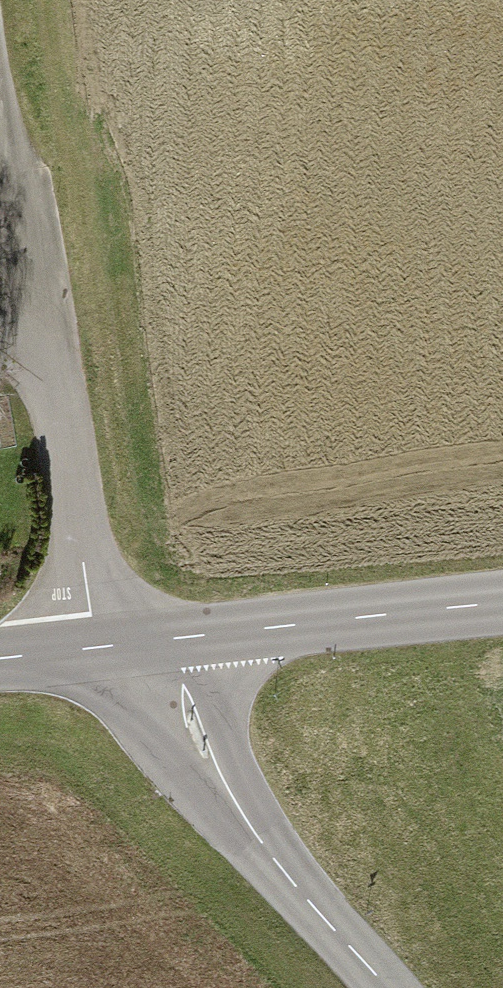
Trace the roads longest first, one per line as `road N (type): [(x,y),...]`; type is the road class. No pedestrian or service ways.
road 1 (unclassified): [(386,987),(268,850),(207,763),(182,709),(173,641)]
road 2 (residential): [(0,320),(47,315),(91,651)]
road 3 (tertiary): [(502,606),(173,641)]
road 4 (track): [(0,81),(47,315)]

